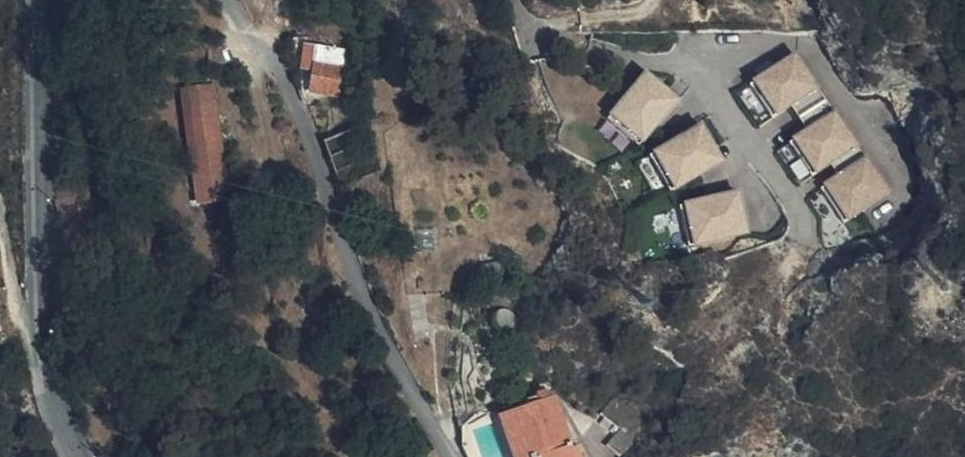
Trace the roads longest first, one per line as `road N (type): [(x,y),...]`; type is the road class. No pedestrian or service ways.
road 1 (residential): [(228,0),(292,102),(377,336),(451,456)]
road 2 (tertiary): [(42,0),(41,330),(59,419),(80,456)]

